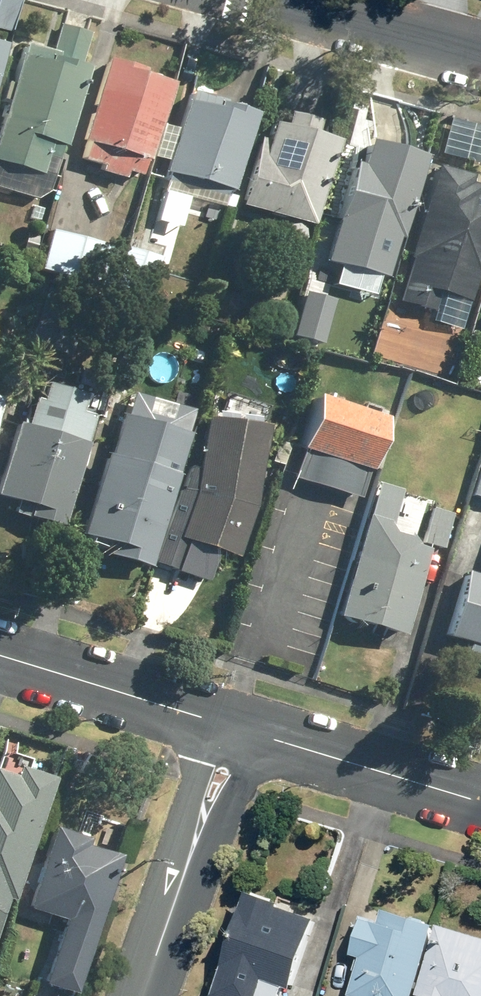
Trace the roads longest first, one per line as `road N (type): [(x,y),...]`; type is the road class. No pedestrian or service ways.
road 1 (residential): [(239,726),(480,798)]
road 2 (residential): [(0,653),(239,726)]
road 3 (residential): [(480,55),(284,0)]
road 4 (residential): [(144,995),(195,848)]
road 5 (residential): [(239,726),(239,779),(230,805),(195,848)]
road 6 (residential): [(195,848),(199,778),(239,726)]

